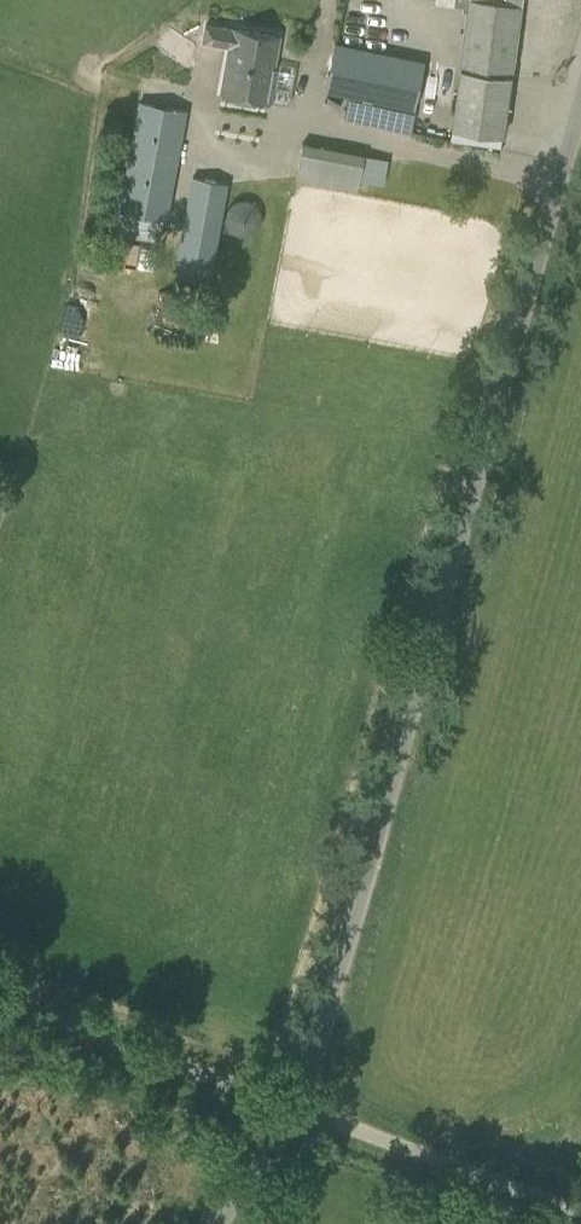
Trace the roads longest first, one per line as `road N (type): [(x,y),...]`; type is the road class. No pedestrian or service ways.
road 1 (unclassified): [(300,1108),(580,125)]
road 2 (unclassified): [(300,1108),(0,994)]
road 3 (unclassified): [(580,1210),(300,1108)]
road 4 (unclassified): [(219,1223),(300,1108)]

